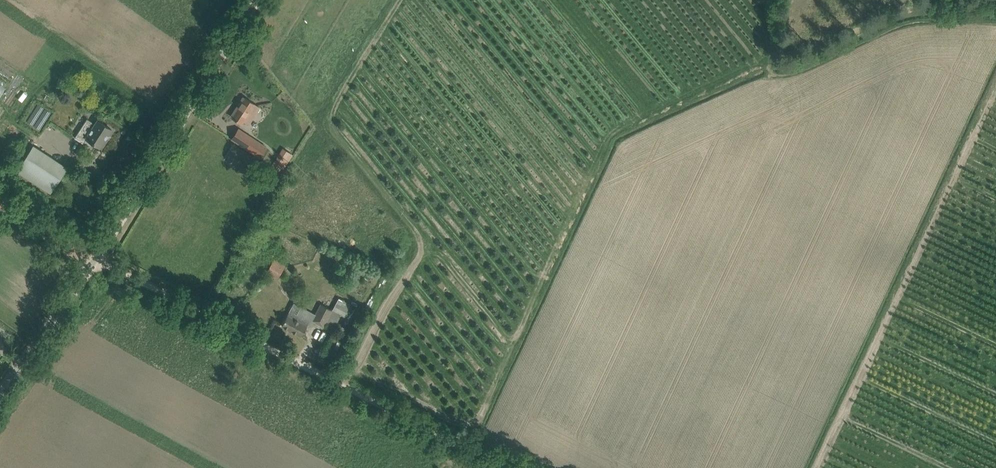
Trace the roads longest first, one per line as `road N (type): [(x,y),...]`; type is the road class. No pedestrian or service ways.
road 1 (unclassified): [(0,393),(255,0)]
road 2 (track): [(92,258),(494,467)]
road 3 (track): [(781,0),(777,63),(797,62),(906,14),(995,10)]

